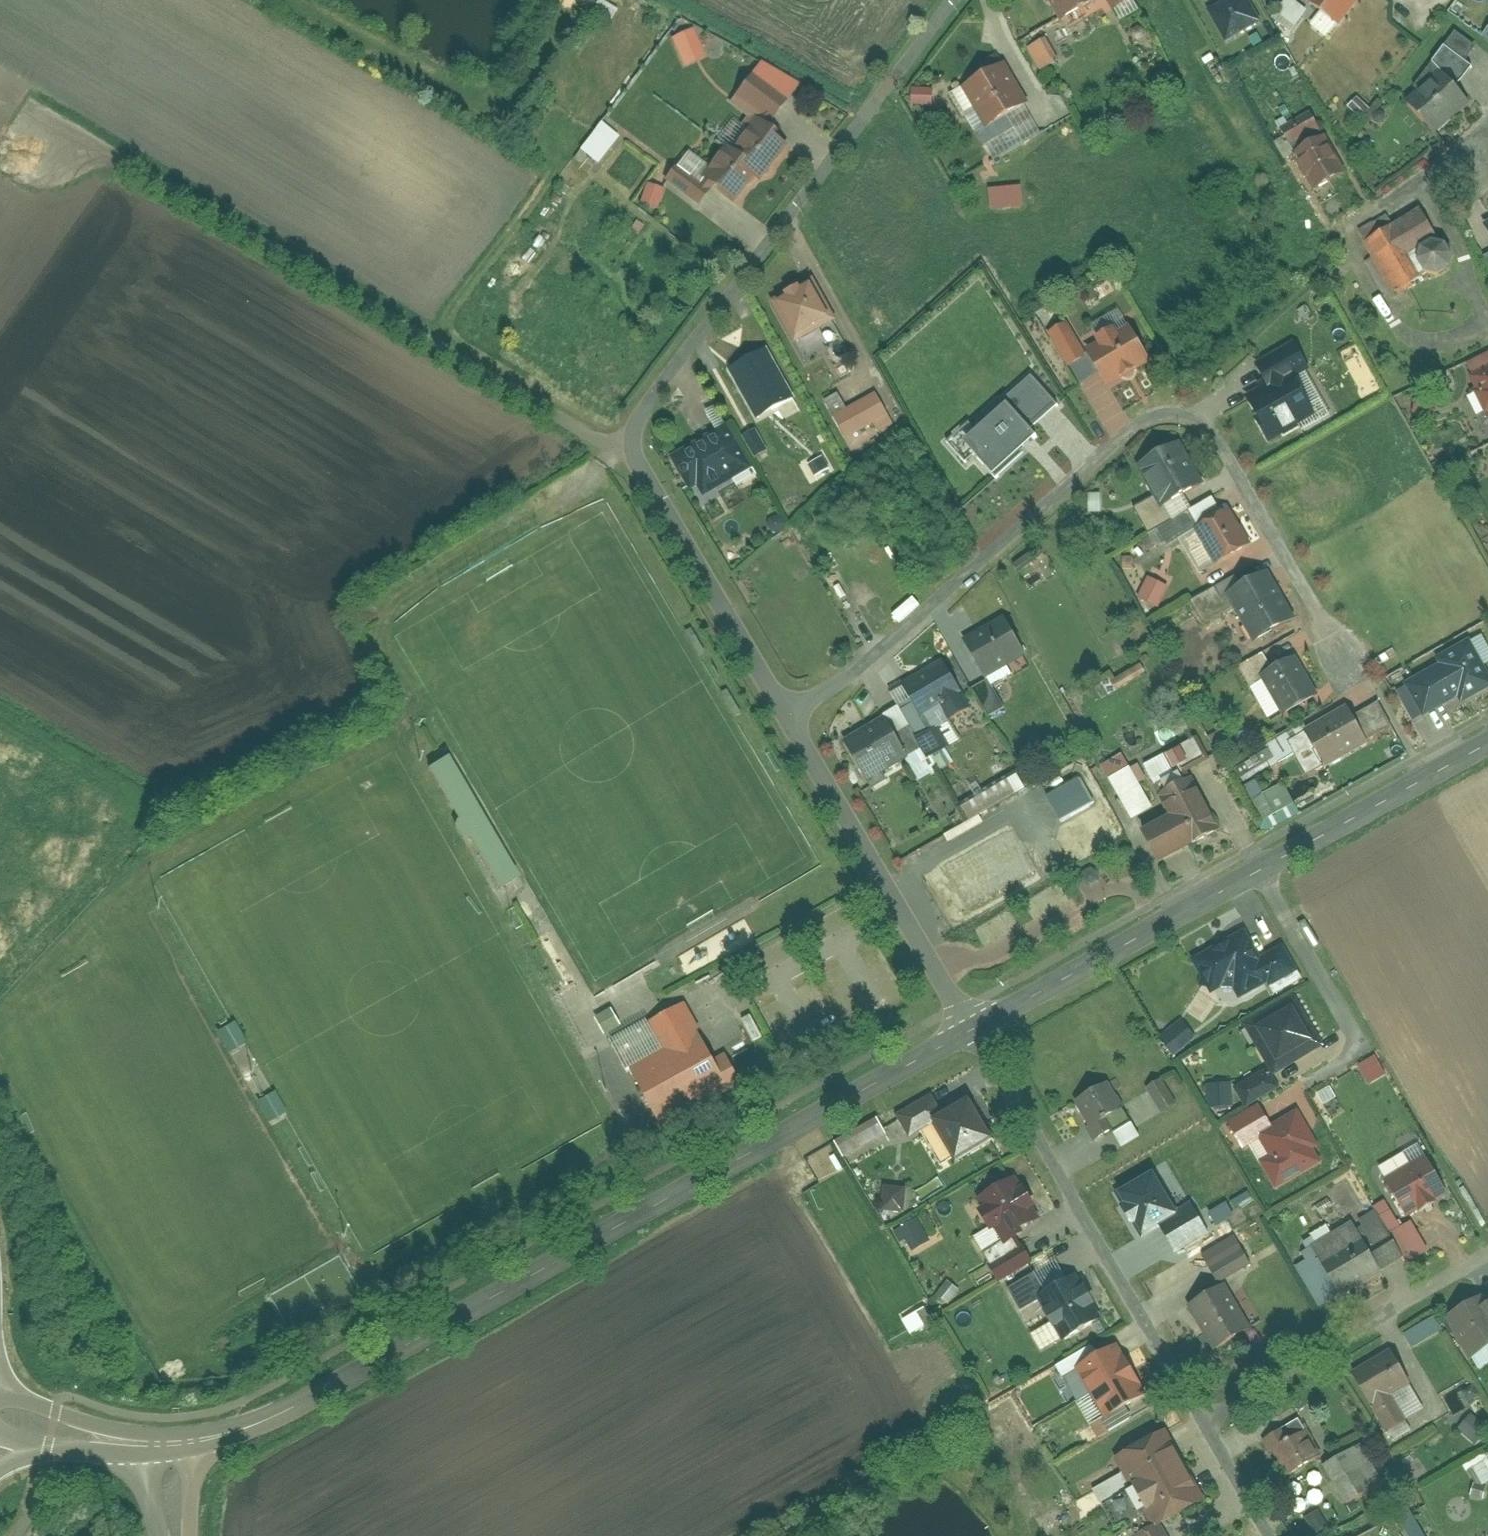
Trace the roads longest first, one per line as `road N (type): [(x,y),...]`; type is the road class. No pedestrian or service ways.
road 1 (tertiary): [(171,1448),(306,1412),(971,1030)]
road 2 (residential): [(1353,657),(1218,424),(1175,407),(1149,417),(791,716)]
road 3 (residential): [(623,448),(48,115)]
road 4 (residential): [(623,448),(950,0)]
road 5 (residential): [(1213,1427),(971,1030)]
road 6 (residential): [(971,1030),(791,716)]
road 7 (tertiary): [(971,1030),(1263,873)]
road 8 (residential): [(1213,1427),(1482,1258)]
road 9 (residential): [(791,716),(623,448)]
road 10 (residential): [(1263,873),(1367,1049),(1317,1078)]
road 11 (tertiary): [(1263,873),(1487,747)]
road 12 (tertiary): [(157,1449),(0,1402)]
road 13 (residential): [(1274,1535),(1213,1427)]

